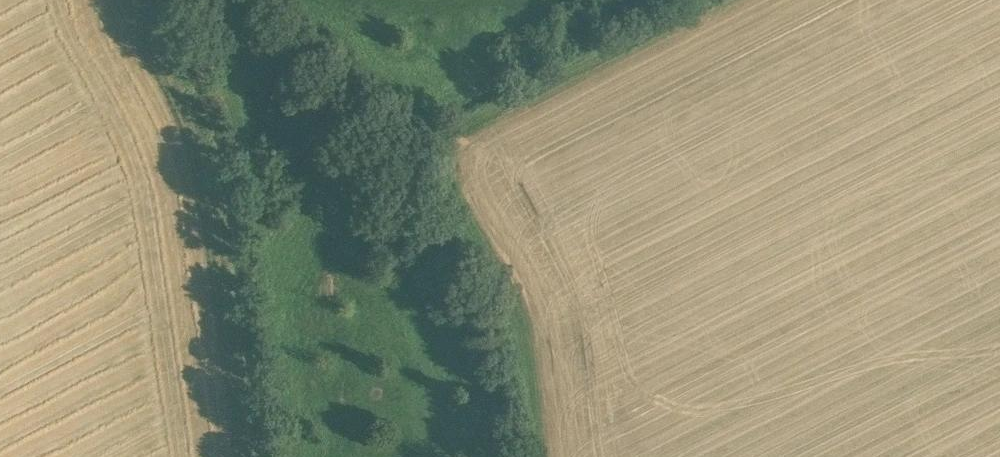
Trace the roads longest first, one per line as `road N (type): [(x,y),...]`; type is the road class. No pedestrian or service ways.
road 1 (track): [(536,456),(507,284),(436,182),(462,126),(711,0)]
road 2 (track): [(141,0),(216,179),(252,456)]

